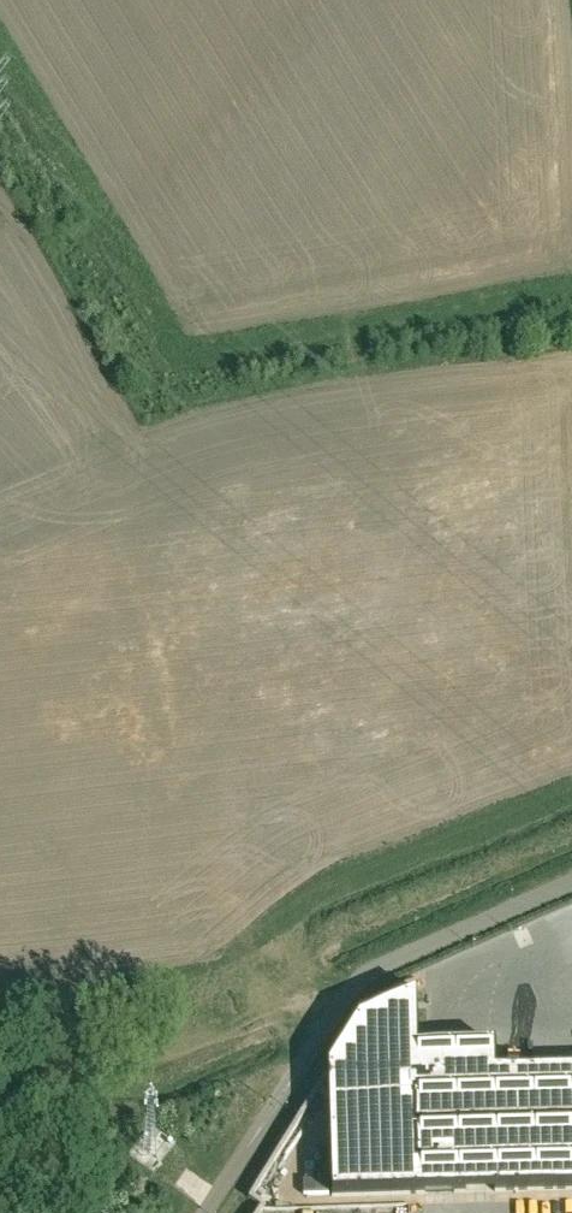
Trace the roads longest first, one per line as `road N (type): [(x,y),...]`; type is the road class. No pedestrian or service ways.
road 1 (track): [(0,1067),(95,1071),(164,1063),(334,992)]
road 2 (unclassified): [(334,992),(571,883)]

